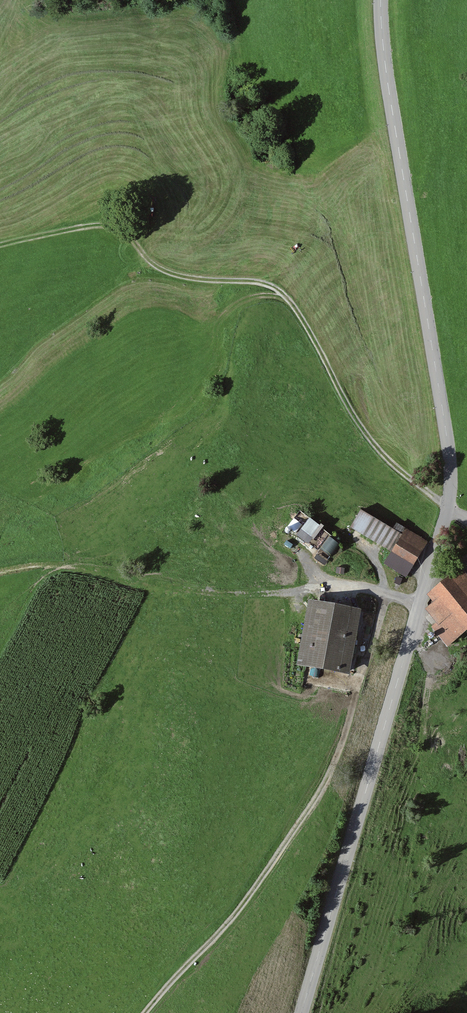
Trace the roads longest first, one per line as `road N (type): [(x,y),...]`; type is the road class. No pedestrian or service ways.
road 1 (track): [(447,508),(395,474),(332,396),(274,288),(159,271),(115,222),(0,249)]
road 2 (tertiary): [(301,1012),(447,508)]
road 3 (tertiary): [(447,508),(447,436),(381,0)]
road 4 (track): [(386,593),(347,737),(243,915),(144,1012)]
road 5 (track): [(313,587),(221,594),(97,567),(0,575)]

